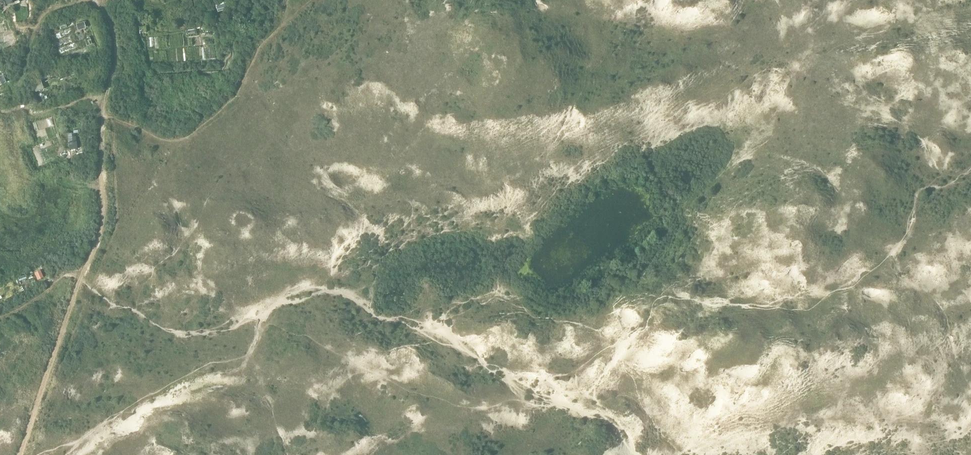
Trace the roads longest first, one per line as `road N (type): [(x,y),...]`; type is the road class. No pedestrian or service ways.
road 1 (track): [(92,0),(115,37),(103,113),(99,233),(20,454)]

